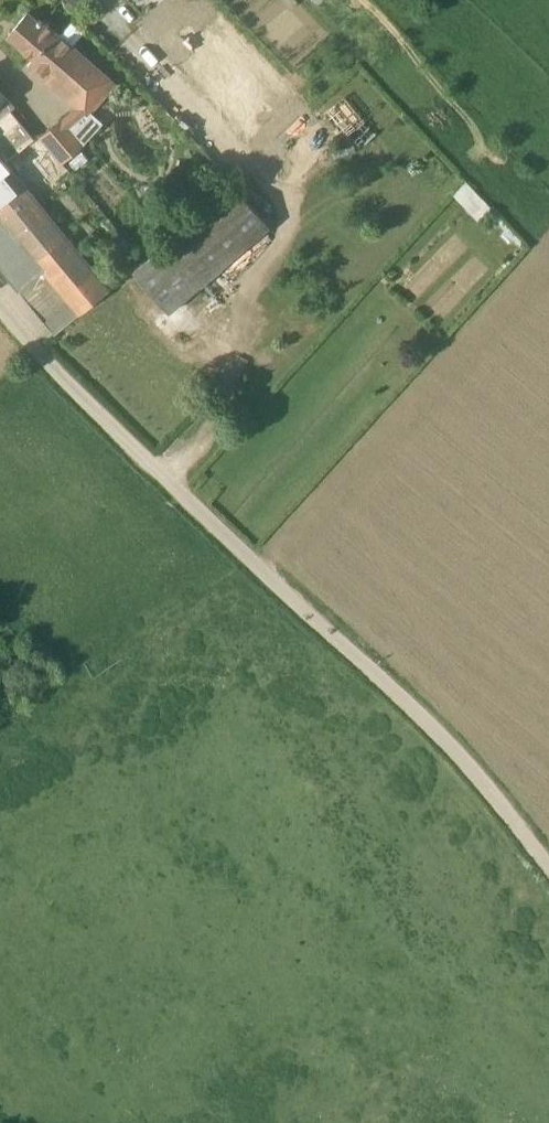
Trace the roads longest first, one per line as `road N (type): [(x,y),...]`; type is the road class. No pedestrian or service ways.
road 1 (unclassified): [(548,865),(470,765),(78,393),(0,305)]

